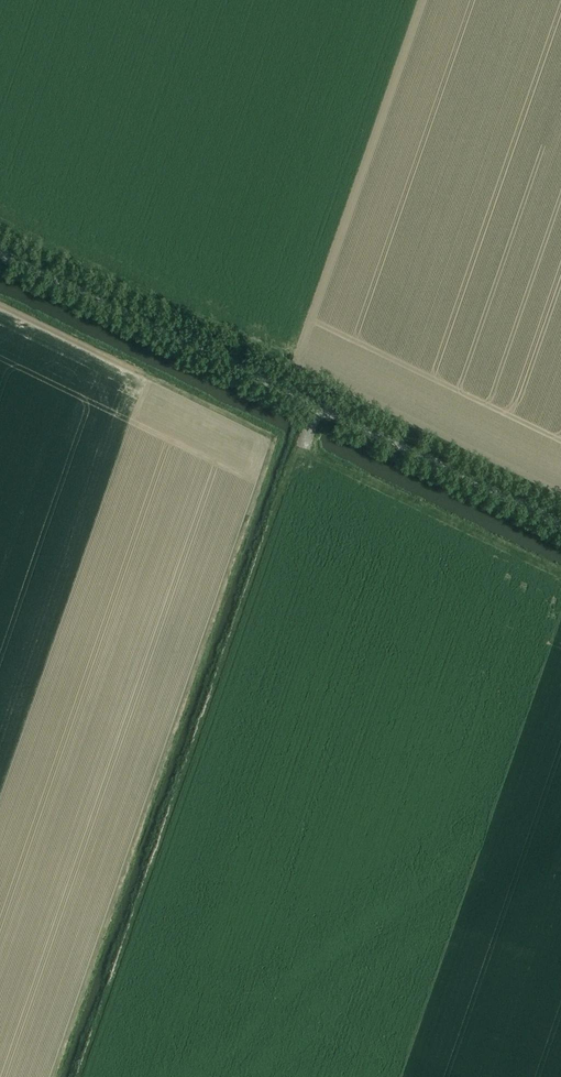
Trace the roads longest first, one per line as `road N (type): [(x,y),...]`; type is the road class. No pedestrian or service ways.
road 1 (track): [(0,304),(278,438),(55,1076)]
road 2 (track): [(78,1076),(297,449),(560,576)]
road 3 (unclassified): [(560,523),(0,252)]
road 4 (track): [(560,495),(0,225)]

